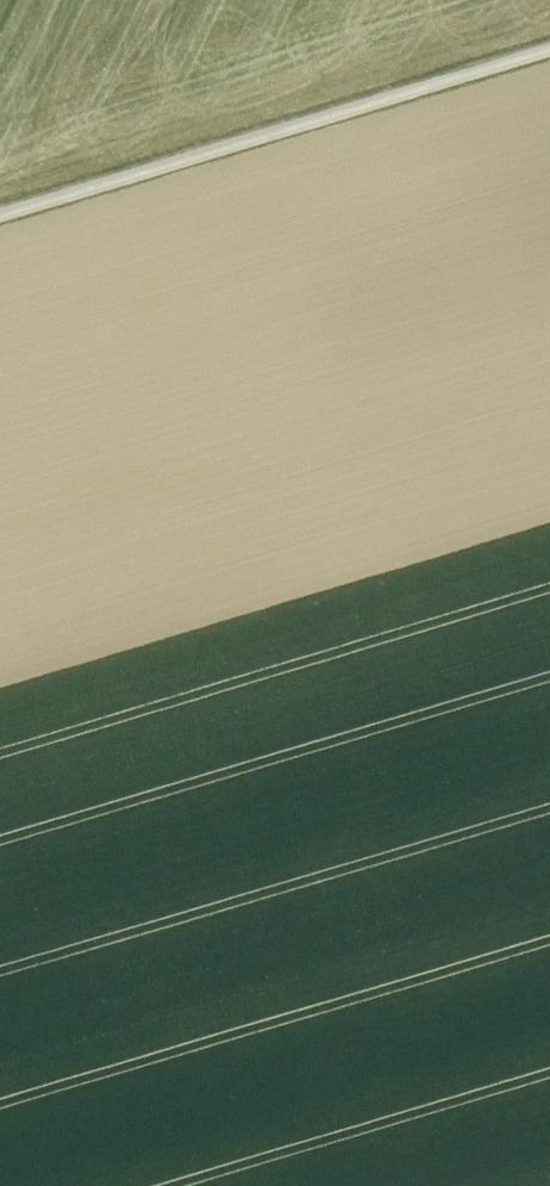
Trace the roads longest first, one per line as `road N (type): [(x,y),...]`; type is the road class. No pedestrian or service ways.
road 1 (track): [(0,213),(549,48)]

